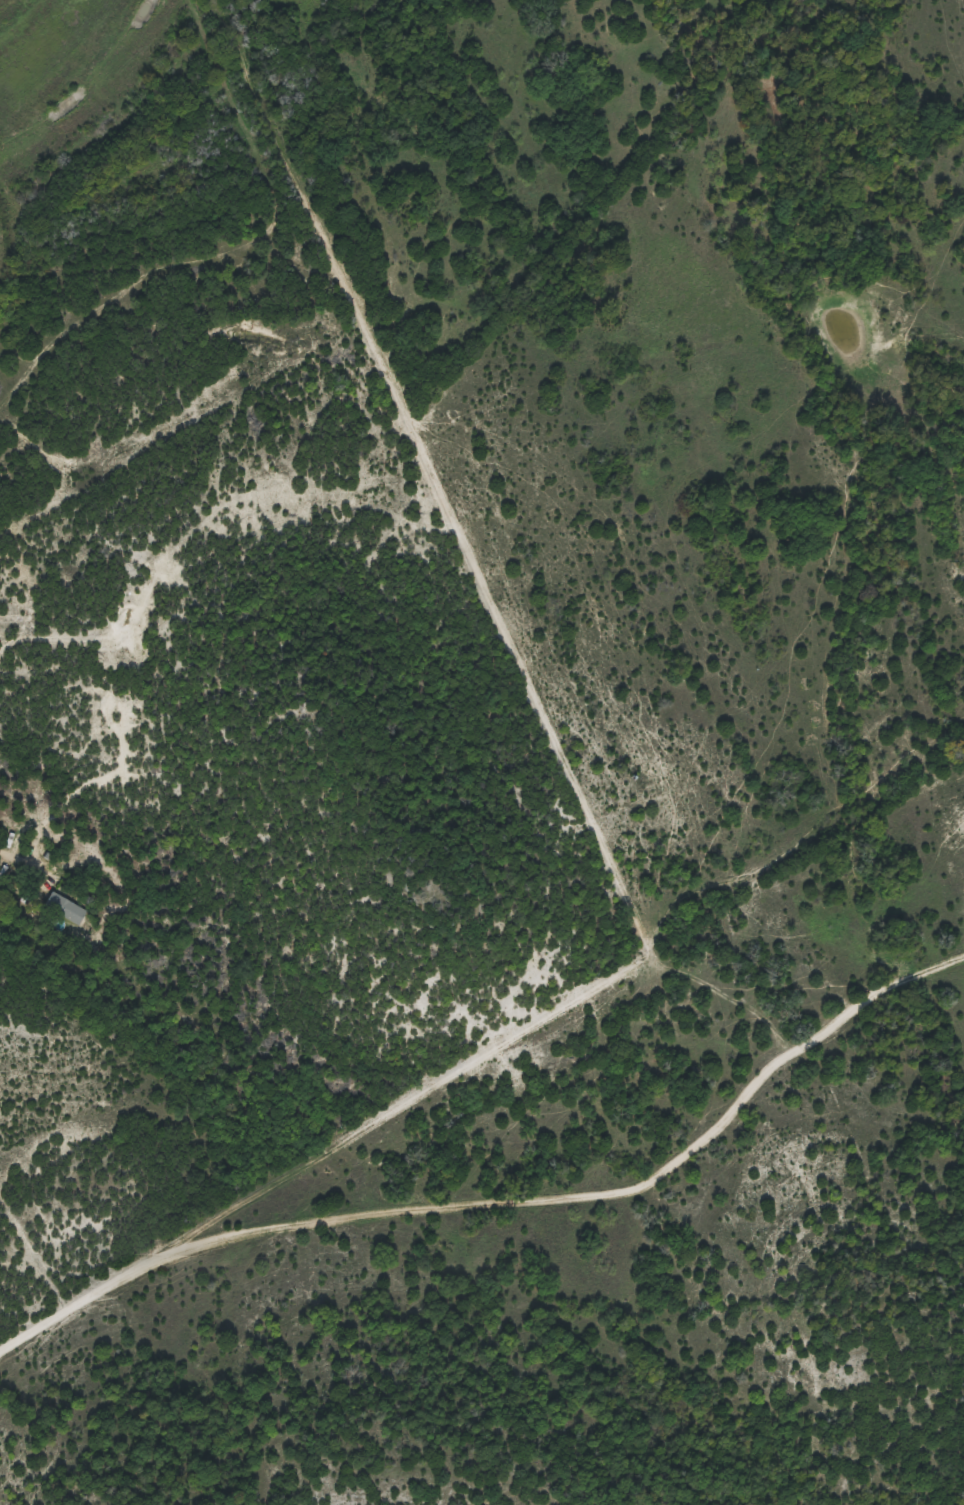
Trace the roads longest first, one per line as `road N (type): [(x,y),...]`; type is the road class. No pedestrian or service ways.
road 1 (residential): [(0,1343),(86,1280),(523,1232),(643,1192),(794,1071),(904,1000),(963,980)]

